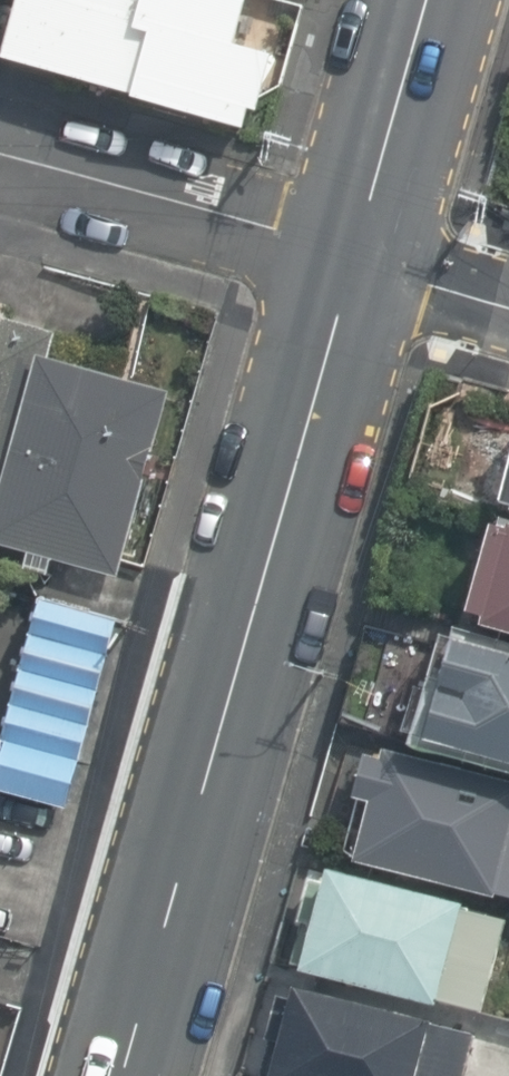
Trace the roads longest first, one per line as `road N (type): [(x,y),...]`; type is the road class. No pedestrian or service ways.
road 1 (tertiary): [(356,256),(122,1075)]
road 2 (residential): [(0,153),(356,256)]
road 3 (tertiary): [(428,0),(356,256)]
road 4 (residential): [(356,256),(508,303)]

